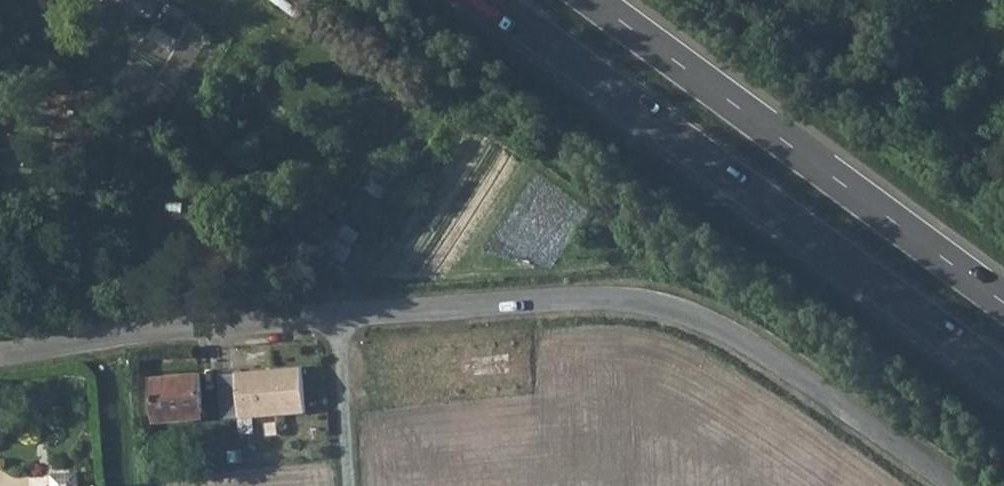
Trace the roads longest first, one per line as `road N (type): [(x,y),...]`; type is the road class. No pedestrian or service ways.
road 1 (unclassified): [(0,354),(118,332),(614,298),(671,308),(719,328),(955,485)]
road 2 (trunk): [(491,0),(1003,377)]
road 3 (trunk): [(1003,303),(592,0)]
road 4 (track): [(337,314),(348,485)]

